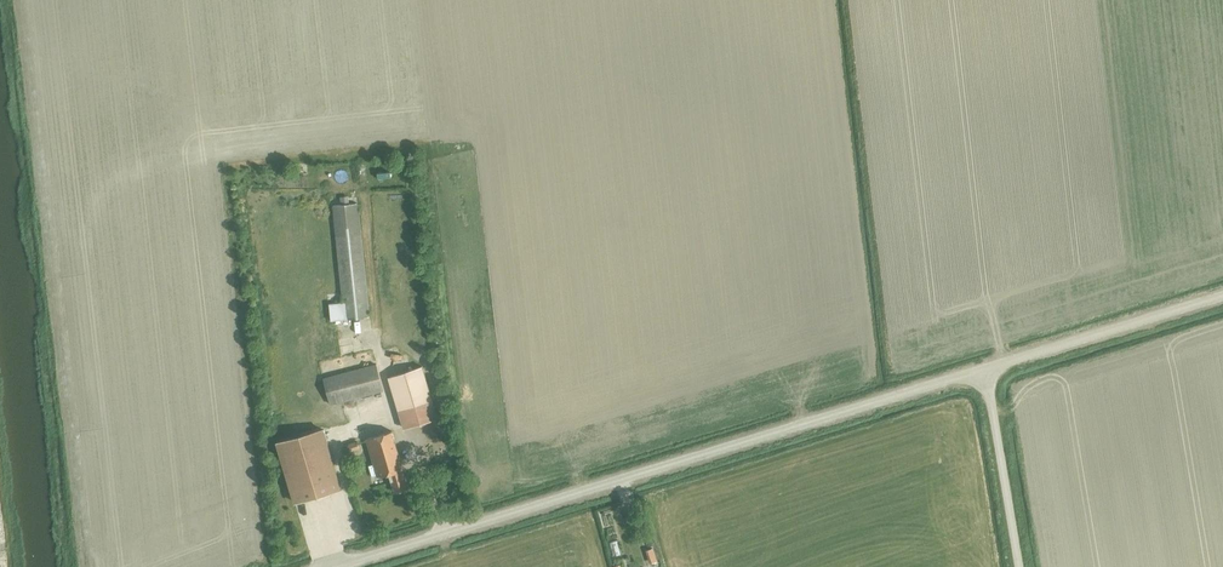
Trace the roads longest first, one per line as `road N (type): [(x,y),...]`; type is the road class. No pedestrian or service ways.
road 1 (unclassified): [(333,566),(985,372)]
road 2 (unclassified): [(985,372),(1222,298)]
road 3 (unclassified): [(1018,566),(985,372)]

